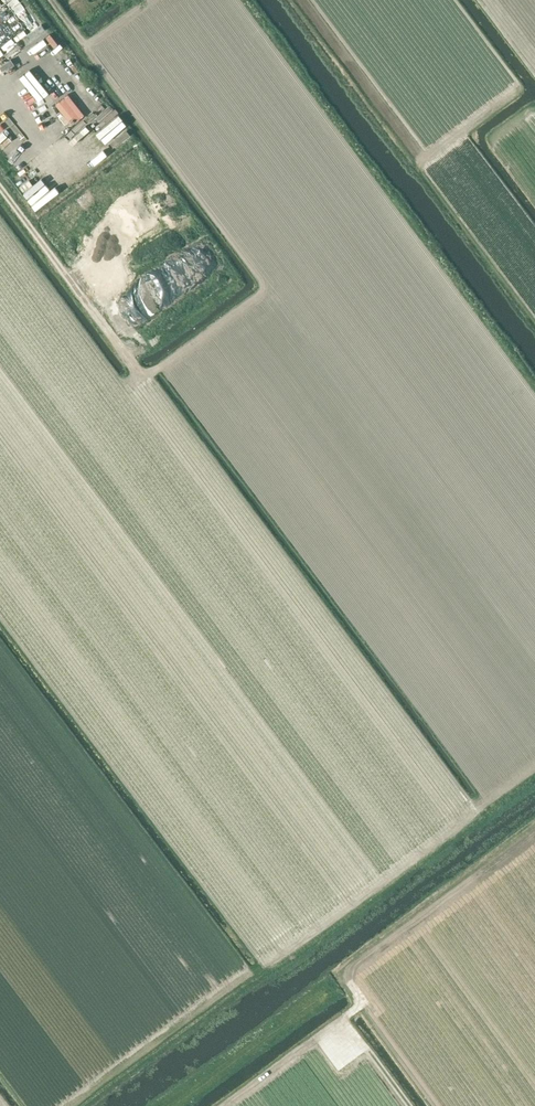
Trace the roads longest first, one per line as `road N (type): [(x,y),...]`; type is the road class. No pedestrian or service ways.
road 1 (track): [(410,1105),(345,1019),(357,1006),(345,982),(171,1105)]
road 2 (track): [(345,982),(349,967),(534,830)]

